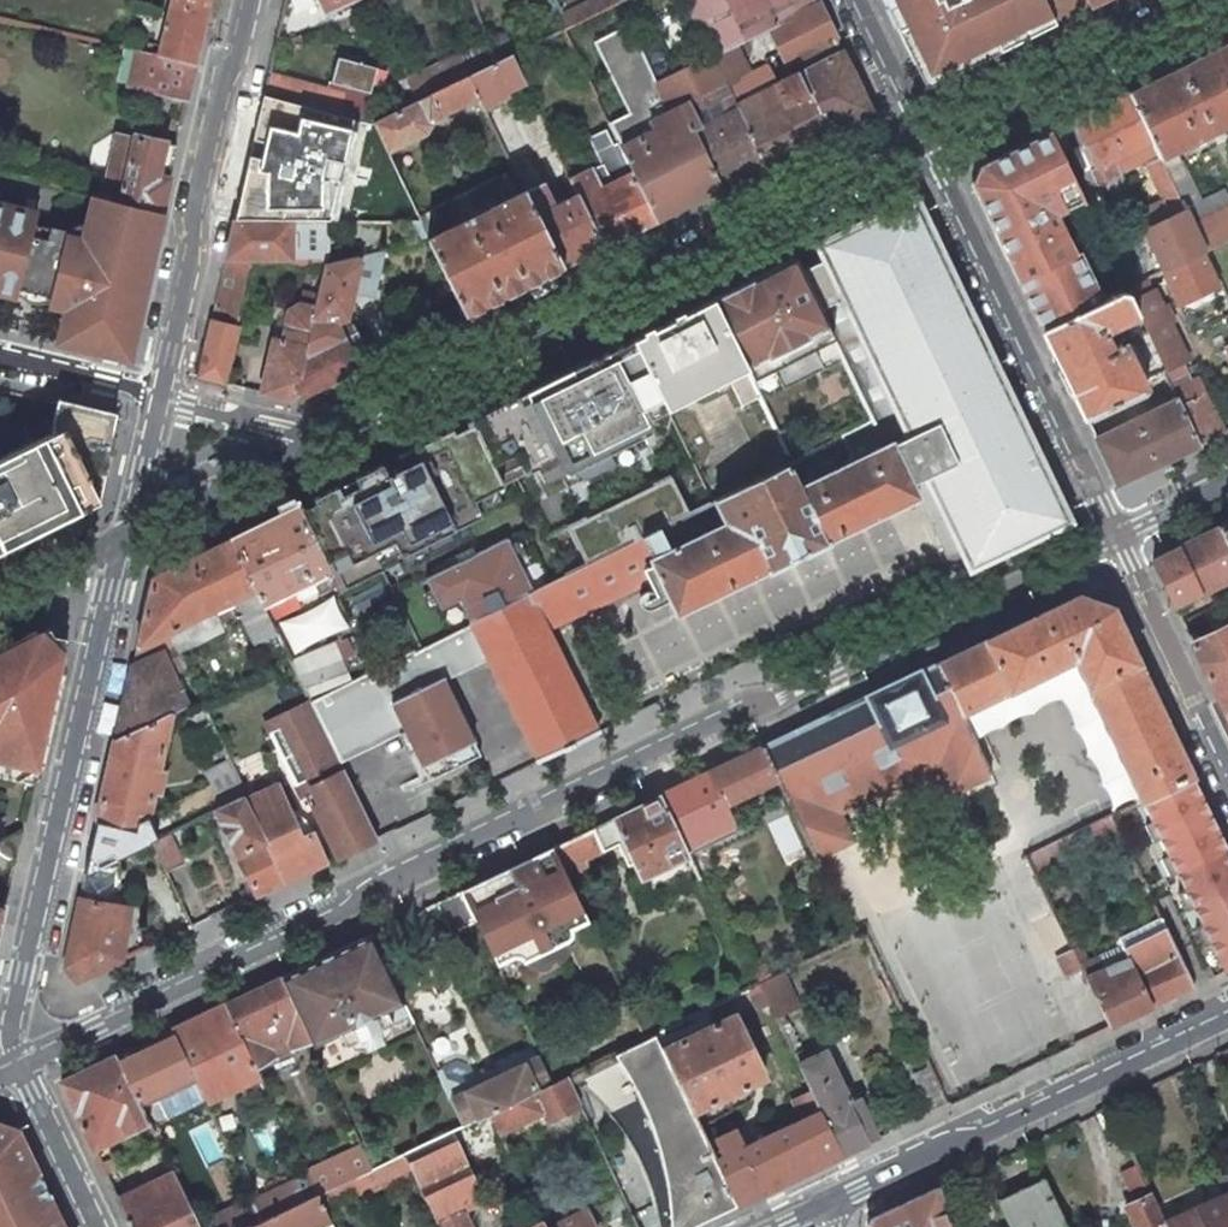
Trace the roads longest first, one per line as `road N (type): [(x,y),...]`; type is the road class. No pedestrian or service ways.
road 1 (residential): [(19,1060),(1117,534)]
road 2 (residential): [(920,145),(325,440)]
road 3 (residential): [(122,541),(21,975),(12,1025),(19,1060)]
road 4 (residential): [(834,1201),(1227,1011)]
road 5 (residential): [(1117,534),(920,145)]
road 6 (residential): [(249,0),(160,393)]
road 7 (residential): [(1211,0),(920,145)]
road 8 (residential): [(1227,774),(1117,534)]
road 9 (residential): [(325,440),(122,541)]
road 10 (residential): [(19,1060),(98,1226)]
road 11 (residential): [(325,440),(159,399)]
road 12 (residential): [(0,353),(160,393)]
road 13 (residential): [(920,145),(851,0)]
road 14 (residential): [(159,399),(122,541)]
road 15 (residential): [(122,541),(0,602)]
road 16 (residential): [(1117,534),(1227,483)]

